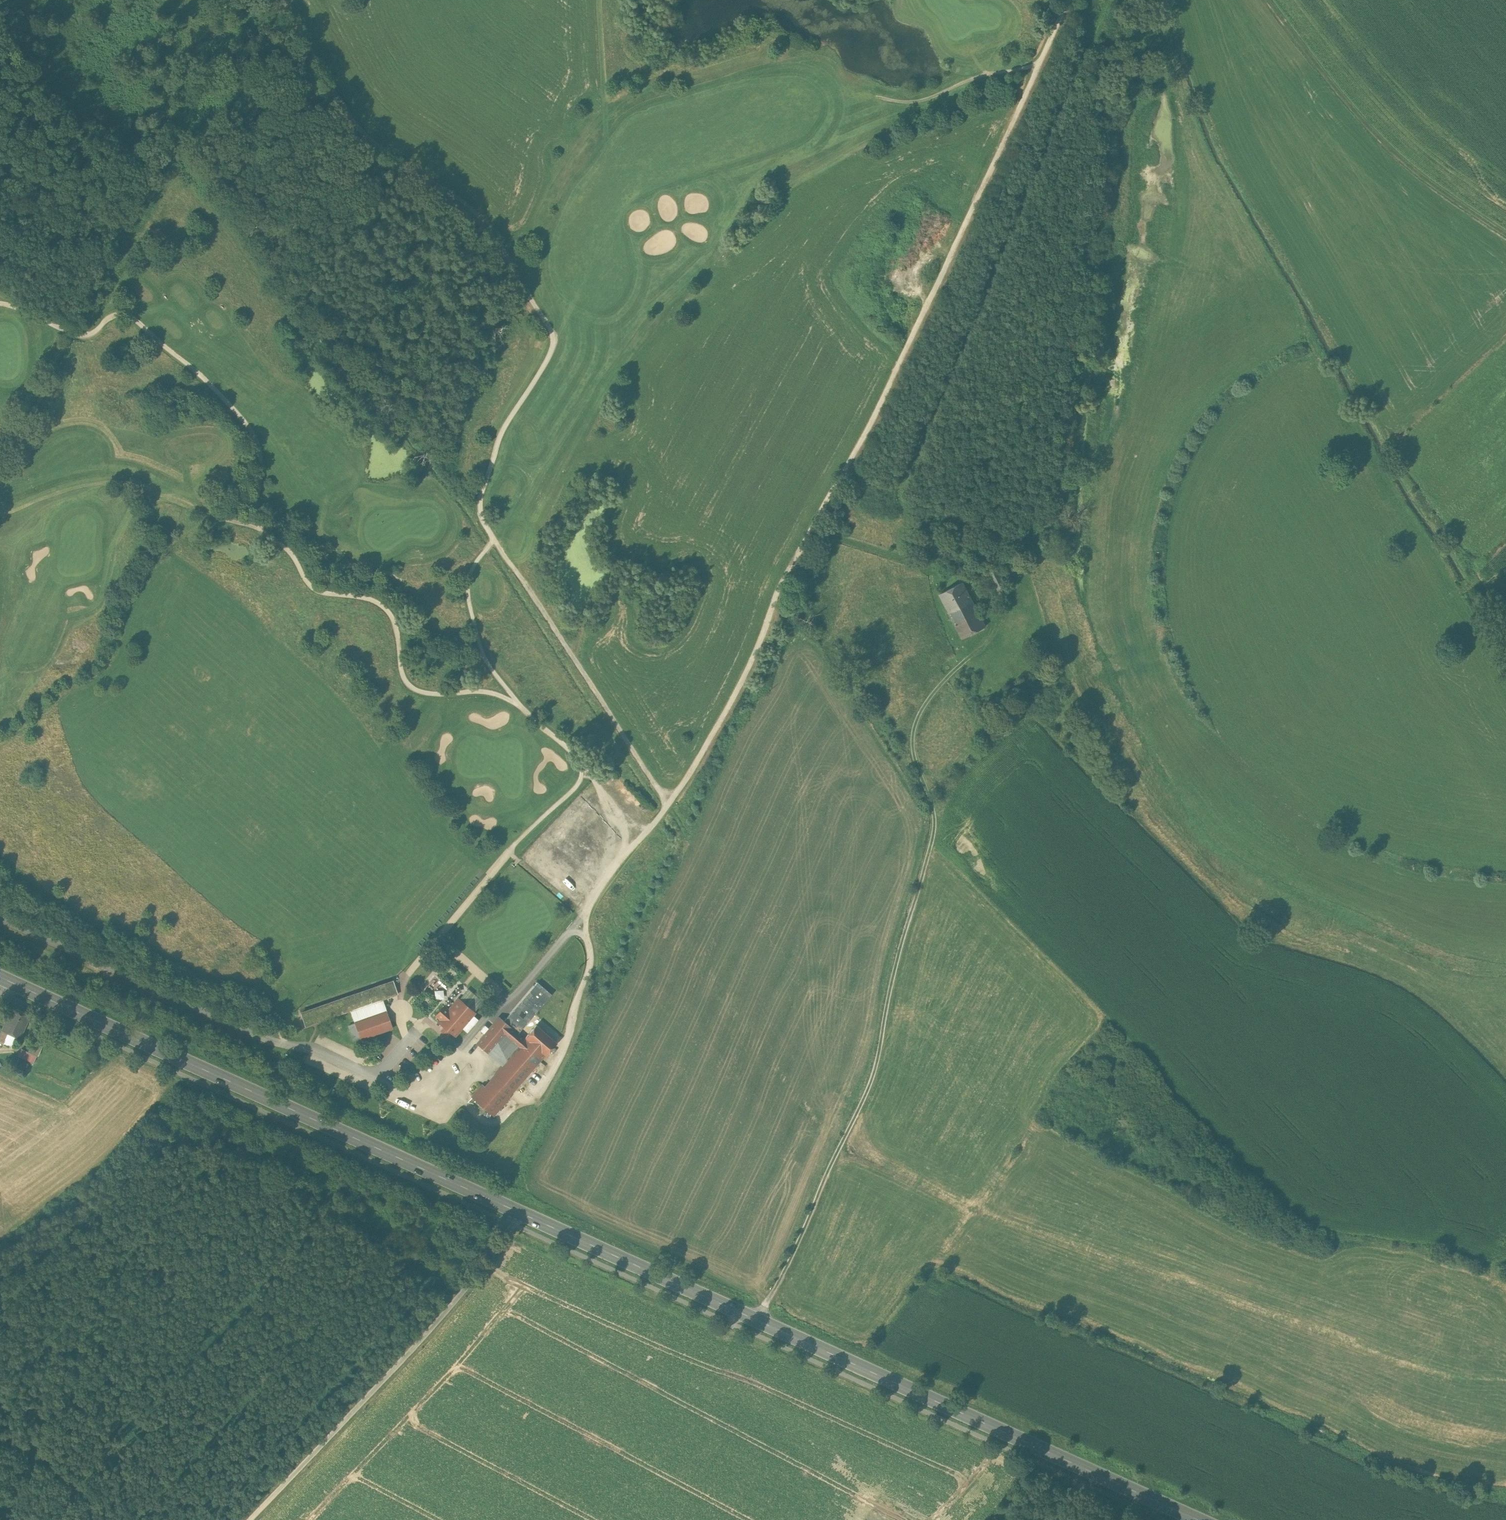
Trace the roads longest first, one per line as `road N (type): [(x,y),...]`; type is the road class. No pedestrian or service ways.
road 1 (primary): [(527,1215),(1198,1519)]
road 2 (primary): [(0,978),(527,1215)]
road 3 (unclassified): [(527,1215),(250,1519)]

